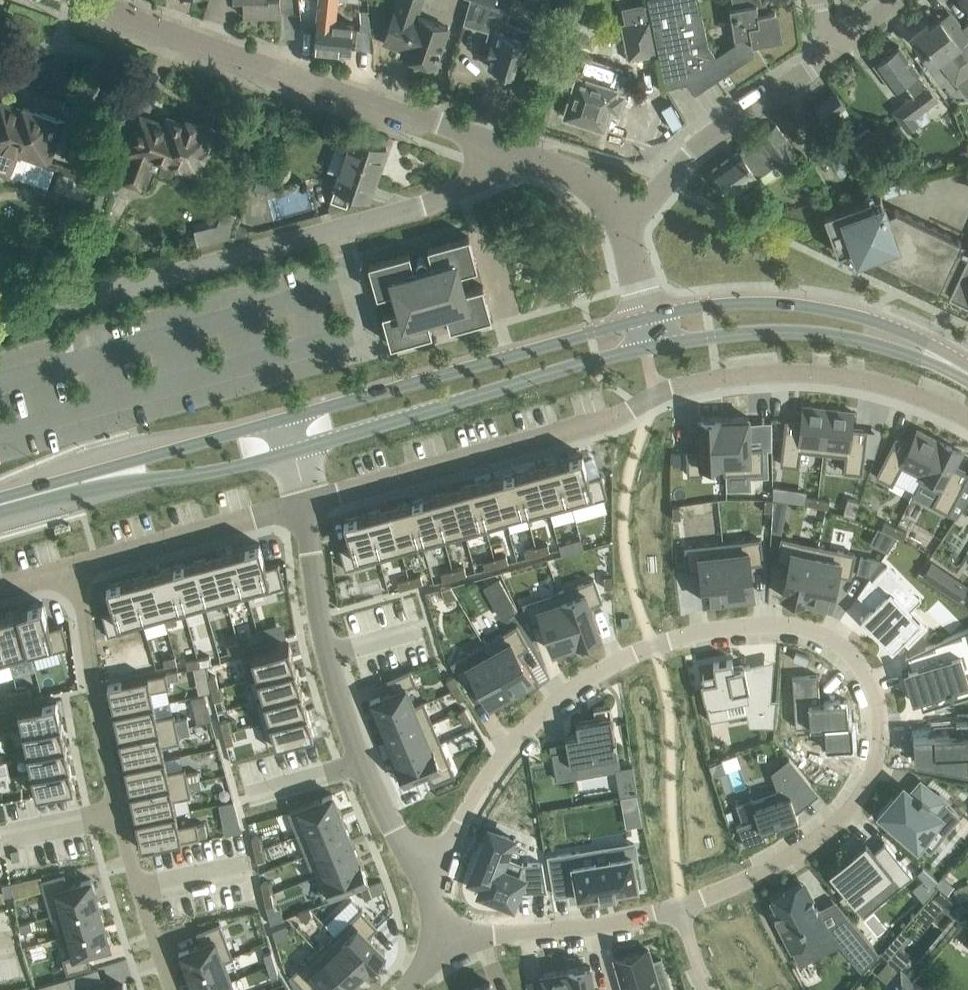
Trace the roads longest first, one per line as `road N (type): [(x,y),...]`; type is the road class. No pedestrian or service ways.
road 1 (residential): [(679,908),(778,862),(849,808),(868,778),(879,711),(870,681),(826,636),(726,628),(676,639),(598,672),(499,761),(426,875)]
road 2 (residential): [(304,502),(588,427),(718,375),(802,372),(878,382),(967,419)]
road 3 (unclassified): [(0,321),(425,205),(481,170),(487,144)]
road 4 (residential): [(73,567),(118,814),(170,989)]
road 5 (unclassified): [(487,144),(81,0)]
road 6 (residential): [(304,502),(341,695),(374,790),(426,875)]
road 7 (tertiary): [(643,316),(284,417)]
road 8 (tertiary): [(294,450),(647,347)]
road 9 (tertiary): [(965,371),(895,329),(818,306),(732,301),(643,316)]
road 10 (tertiary): [(647,347),(803,332),(965,371)]
road 11 (unclassified): [(620,222),(701,143),(827,54)]
road 12 (residential): [(73,567),(304,502)]
road 13 (residential): [(443,936),(612,923),(679,908)]
road 14 (tertiary): [(86,480),(213,470),(294,450)]
road 15 (tertiary): [(284,417),(86,480)]
road 16 (unclassified): [(620,222),(597,190),(567,171),(487,144)]

